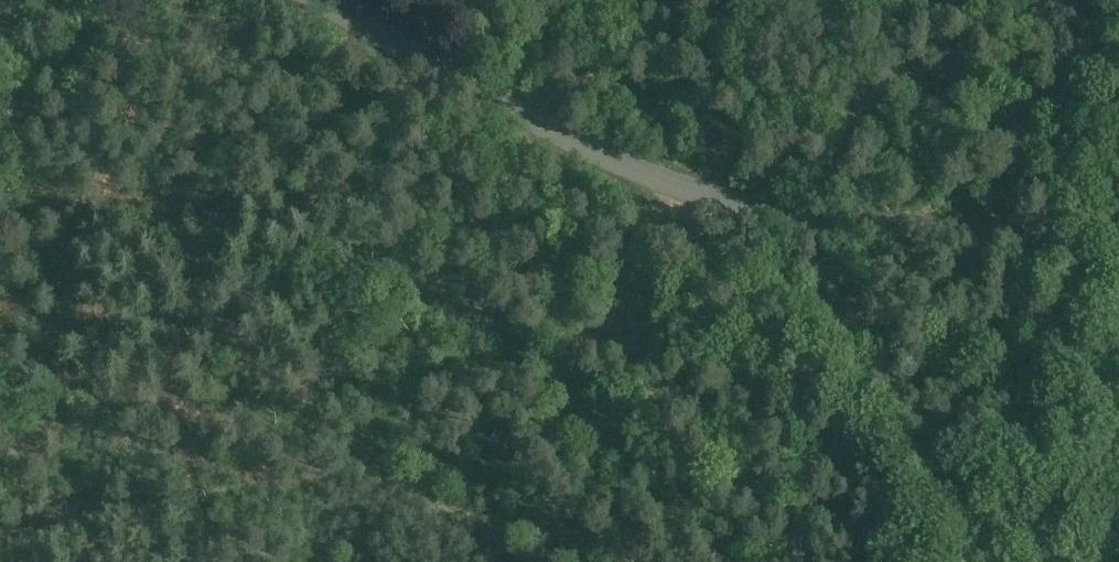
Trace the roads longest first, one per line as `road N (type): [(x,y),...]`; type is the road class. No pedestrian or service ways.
road 1 (tertiary): [(323,0),(574,143),(684,188),(861,227),(1118,232)]

